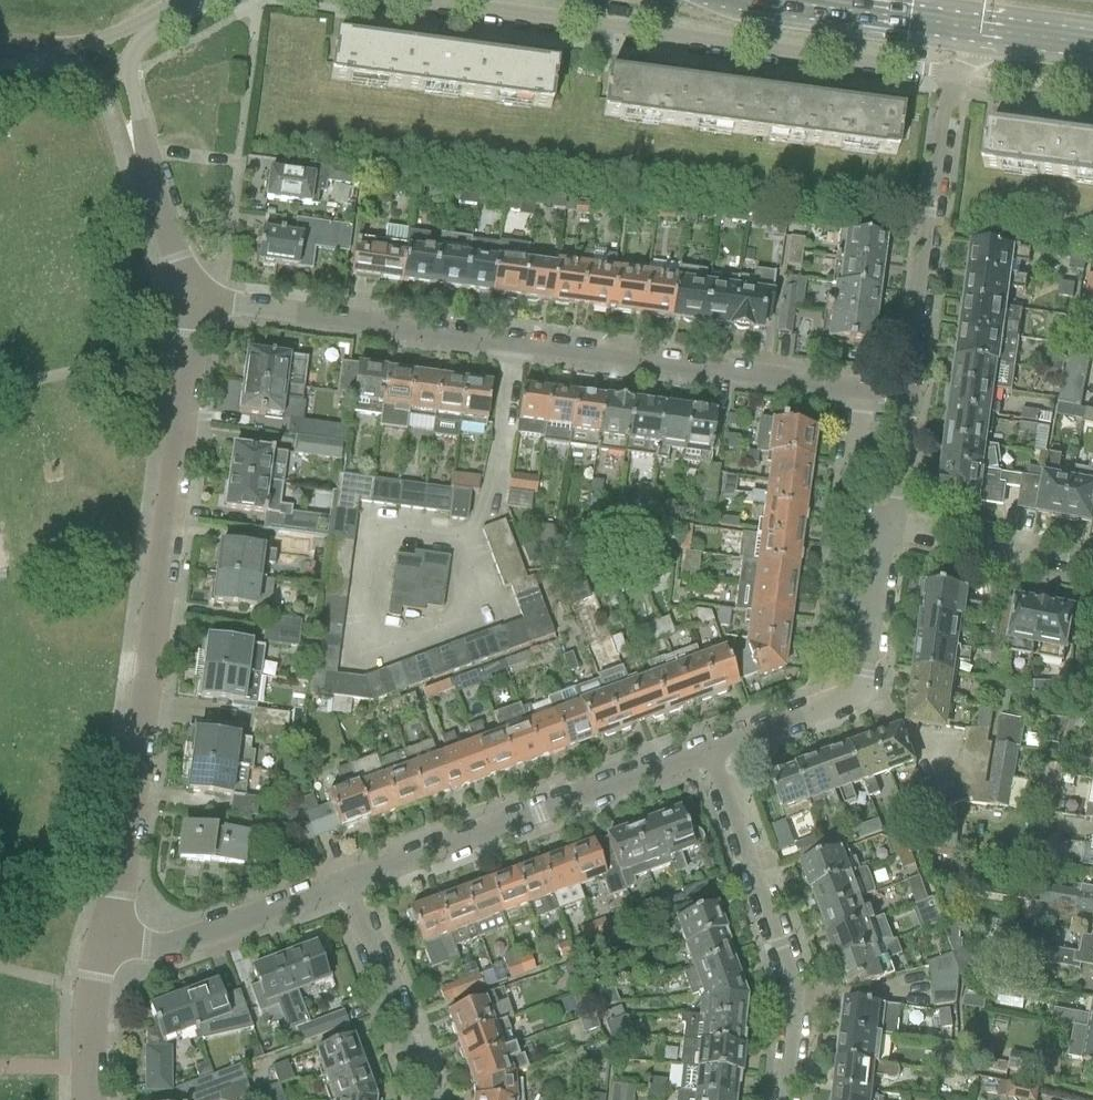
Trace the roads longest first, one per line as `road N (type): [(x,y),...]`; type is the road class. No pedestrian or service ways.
road 1 (unclassified): [(904,409),(192,300)]
road 2 (unclassified): [(107,948),(192,300)]
road 3 (unclassified): [(422,0),(950,77)]
road 4 (unclassified): [(345,897),(714,754)]
road 5 (unclassified): [(714,754),(794,1006),(789,1099)]
road 6 (unclassified): [(904,409),(950,77)]
road 7 (unclassified): [(192,300),(145,165),(129,78),(140,42),(190,7)]
road 8 (unclassified): [(714,754),(831,715),(852,695),(865,670),(886,527)]
road 9 (unclassified): [(107,948),(165,956),(345,897)]
road 10 (primary): [(786,0),(998,31)]
road 11 (unclassified): [(410,1099),(400,1041),(345,897)]
road 12 (unclassified): [(886,527),(1092,573)]
road 13 (unclassified): [(0,43),(85,44),(190,7)]
road 14 (unclassified): [(90,1099),(95,991),(107,948)]

